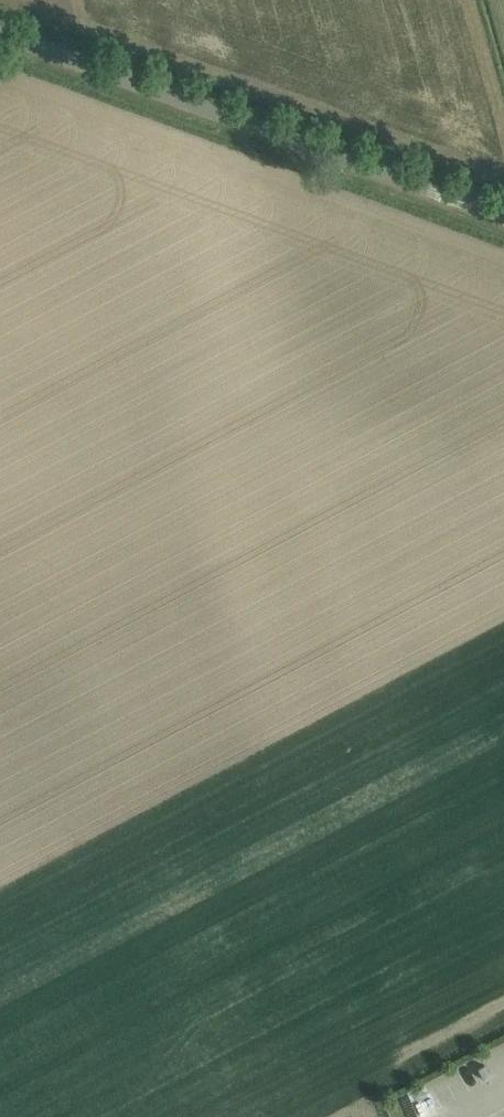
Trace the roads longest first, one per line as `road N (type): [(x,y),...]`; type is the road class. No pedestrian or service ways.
road 1 (unclassified): [(503,217),(0,33)]

